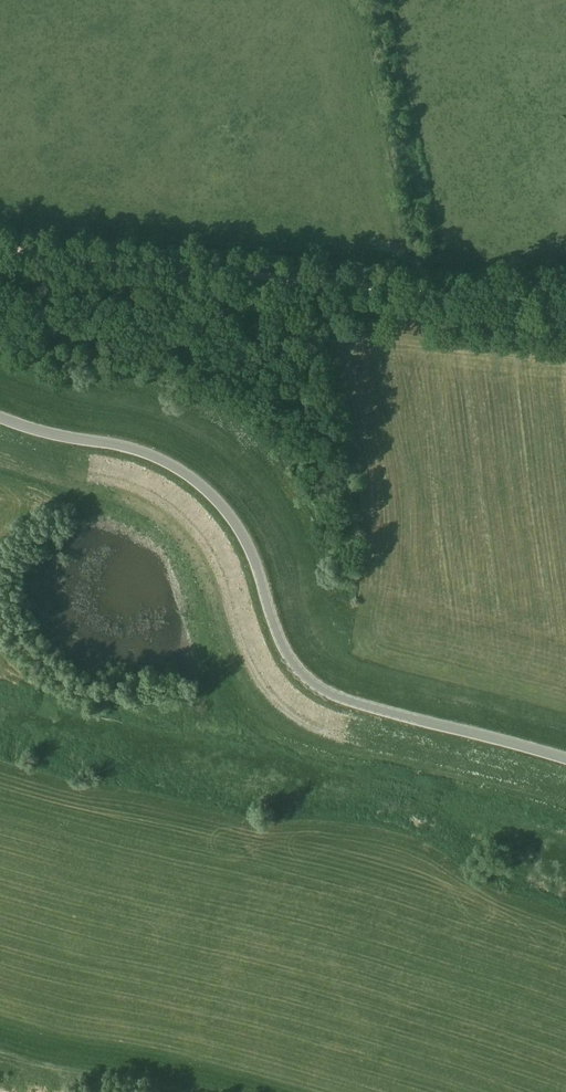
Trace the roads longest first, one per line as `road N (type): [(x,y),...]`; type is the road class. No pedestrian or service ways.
road 1 (unclassified): [(565,759),(318,688),(286,650),(256,552),(235,514),(206,485),(138,448),(42,435),(0,418)]
road 2 (track): [(565,307),(0,250)]
road 3 (track): [(262,1091),(0,1028)]

